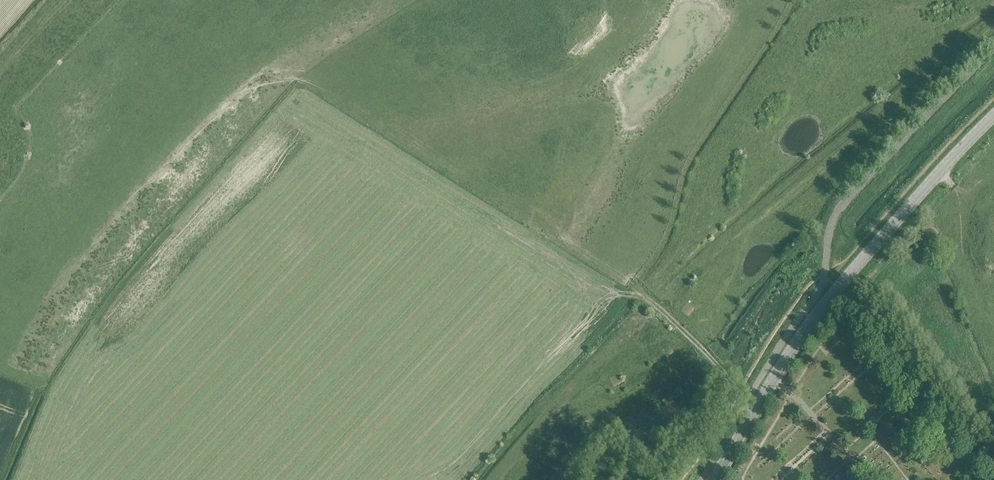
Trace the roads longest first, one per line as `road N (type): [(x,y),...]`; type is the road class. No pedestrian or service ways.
road 1 (secondary): [(713,479),(818,310),(993,119)]

